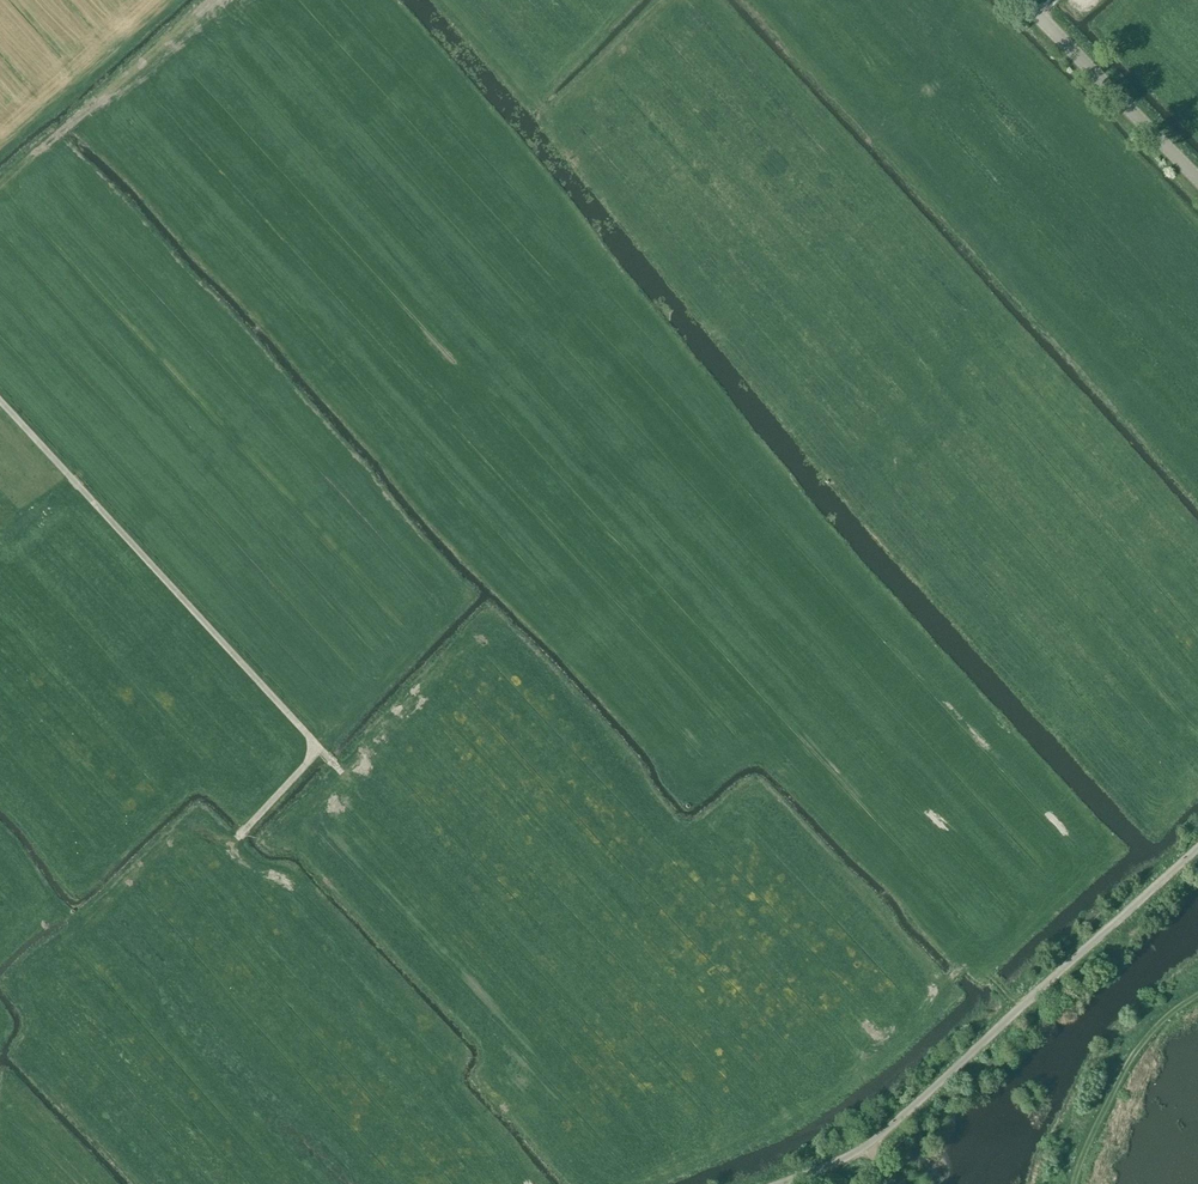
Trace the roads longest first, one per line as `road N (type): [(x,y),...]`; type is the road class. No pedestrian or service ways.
road 1 (track): [(0,400),(313,744),(238,838)]
road 2 (unclassified): [(1197,181),(1020,0)]

